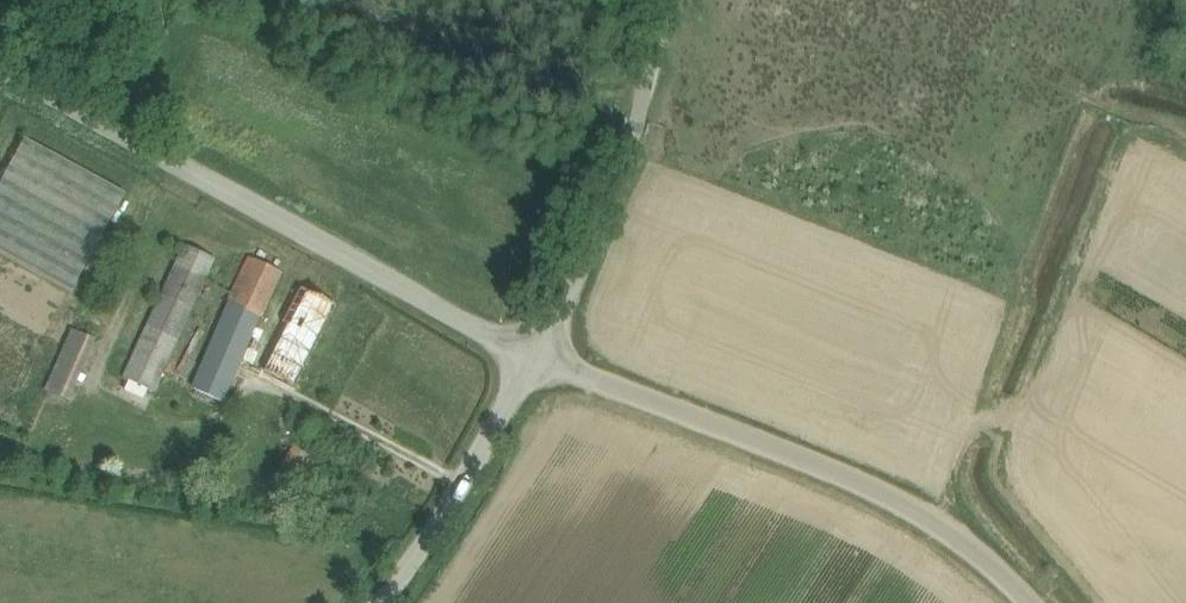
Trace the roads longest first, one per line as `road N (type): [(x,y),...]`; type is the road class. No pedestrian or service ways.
road 1 (unclassified): [(534,357),(0,65)]
road 2 (unclassified): [(1026,602),(965,541),(820,463),(534,357)]
road 3 (unclassified): [(534,357),(625,157),(666,0)]
road 4 (unclassified): [(373,602),(463,483),(534,357)]
road 5 (track): [(965,541),(966,456),(1029,298)]

